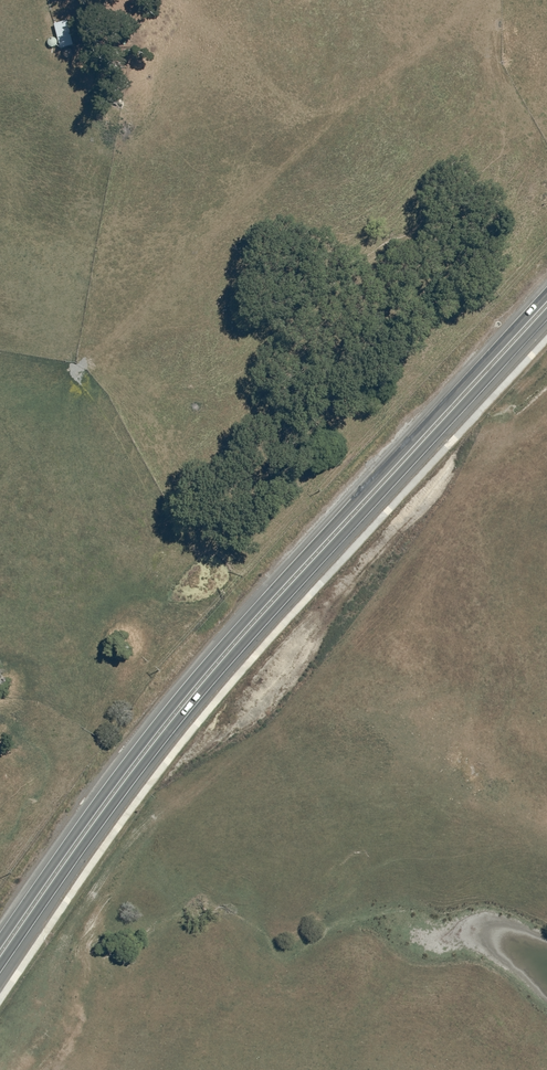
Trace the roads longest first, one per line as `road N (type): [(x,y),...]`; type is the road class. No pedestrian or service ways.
road 1 (trunk): [(546,316),(220,676),(0,973)]
road 2 (trunk): [(0,940),(199,673),(546,293)]

